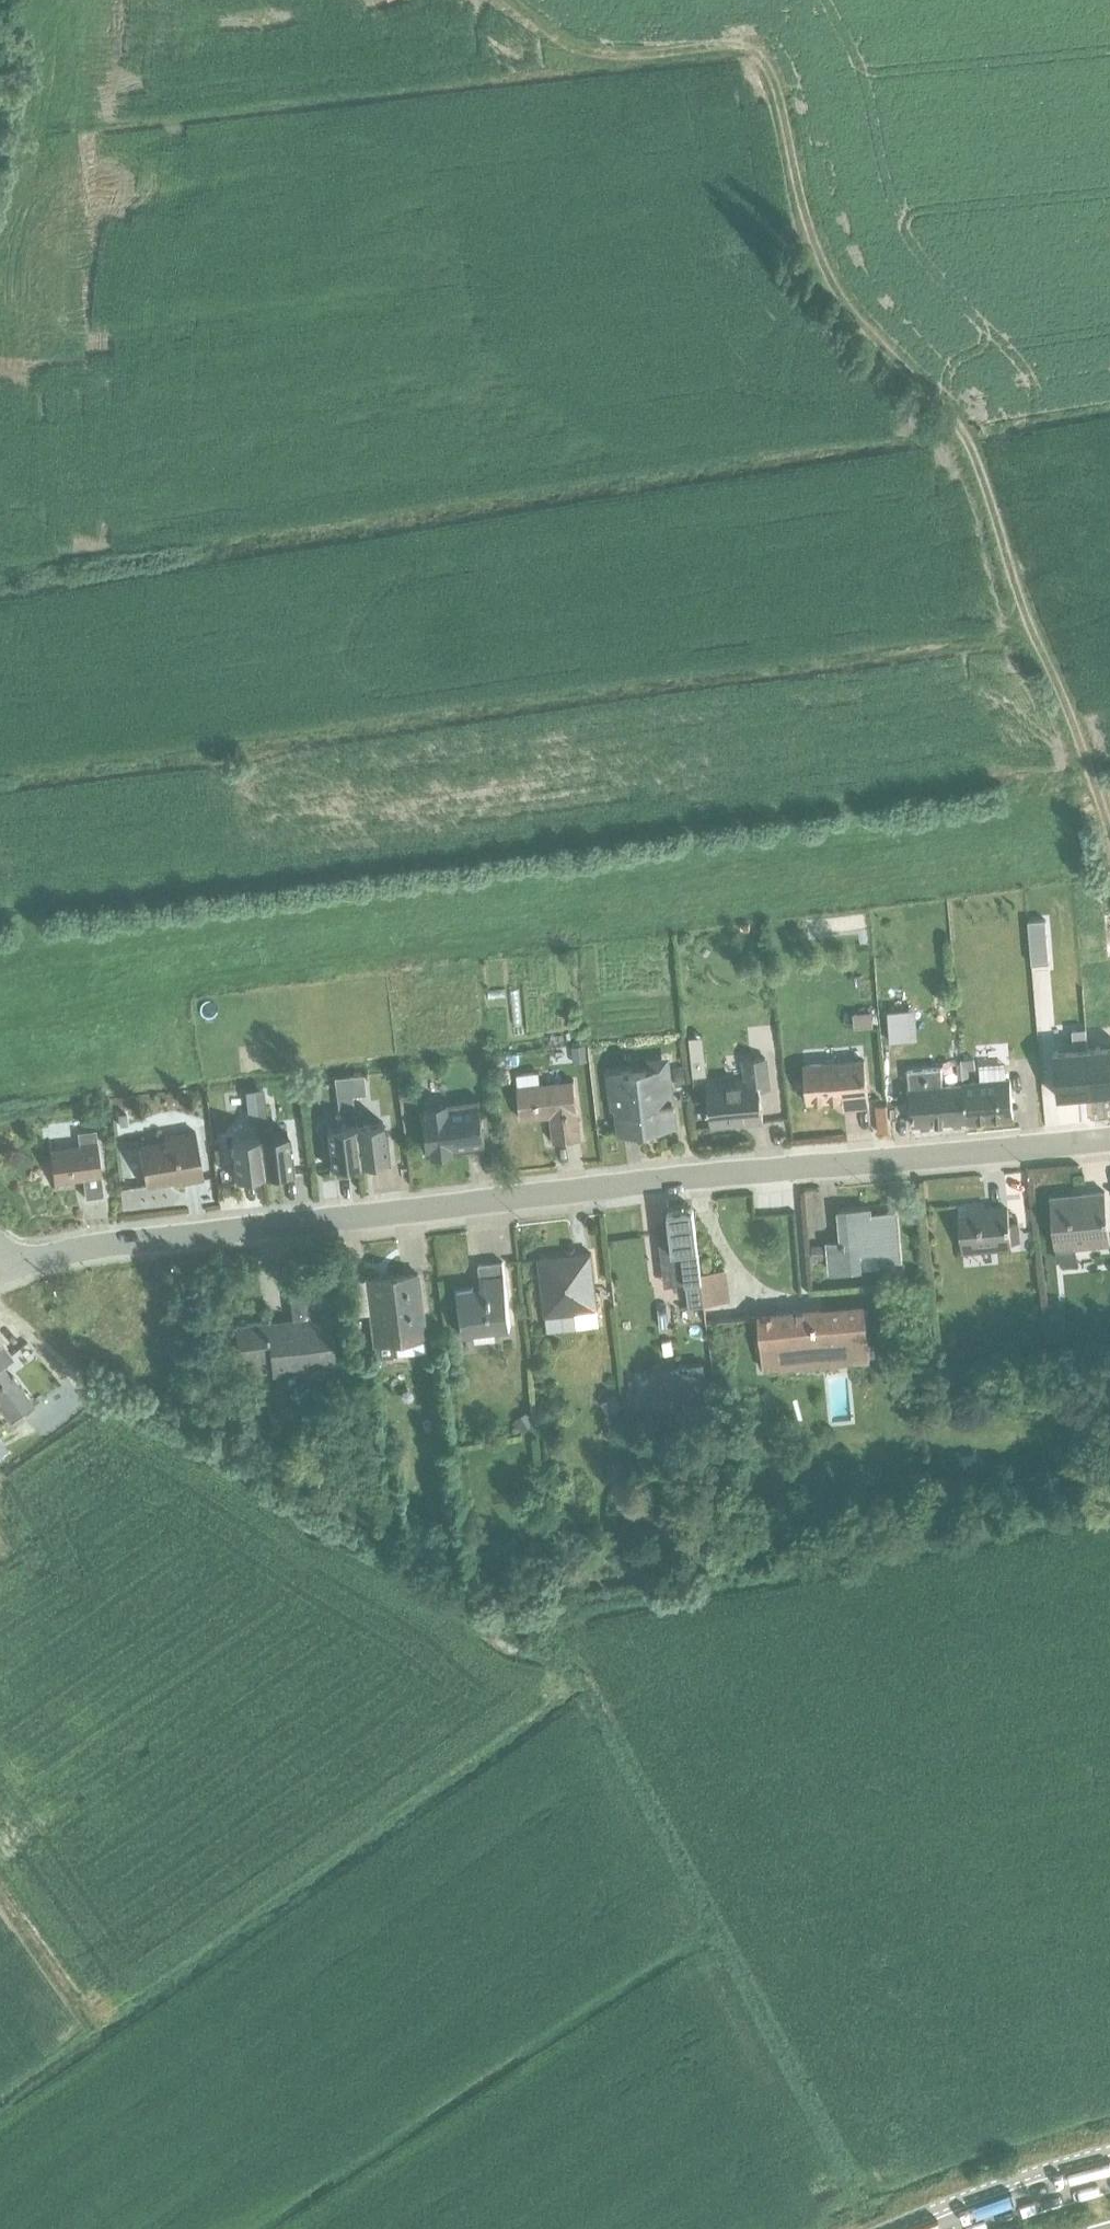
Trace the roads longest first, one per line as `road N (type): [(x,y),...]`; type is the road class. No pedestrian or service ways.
road 1 (tertiary): [(1109,1133),(8,1262)]
road 2 (primary): [(1109,2166),(924,2228)]

